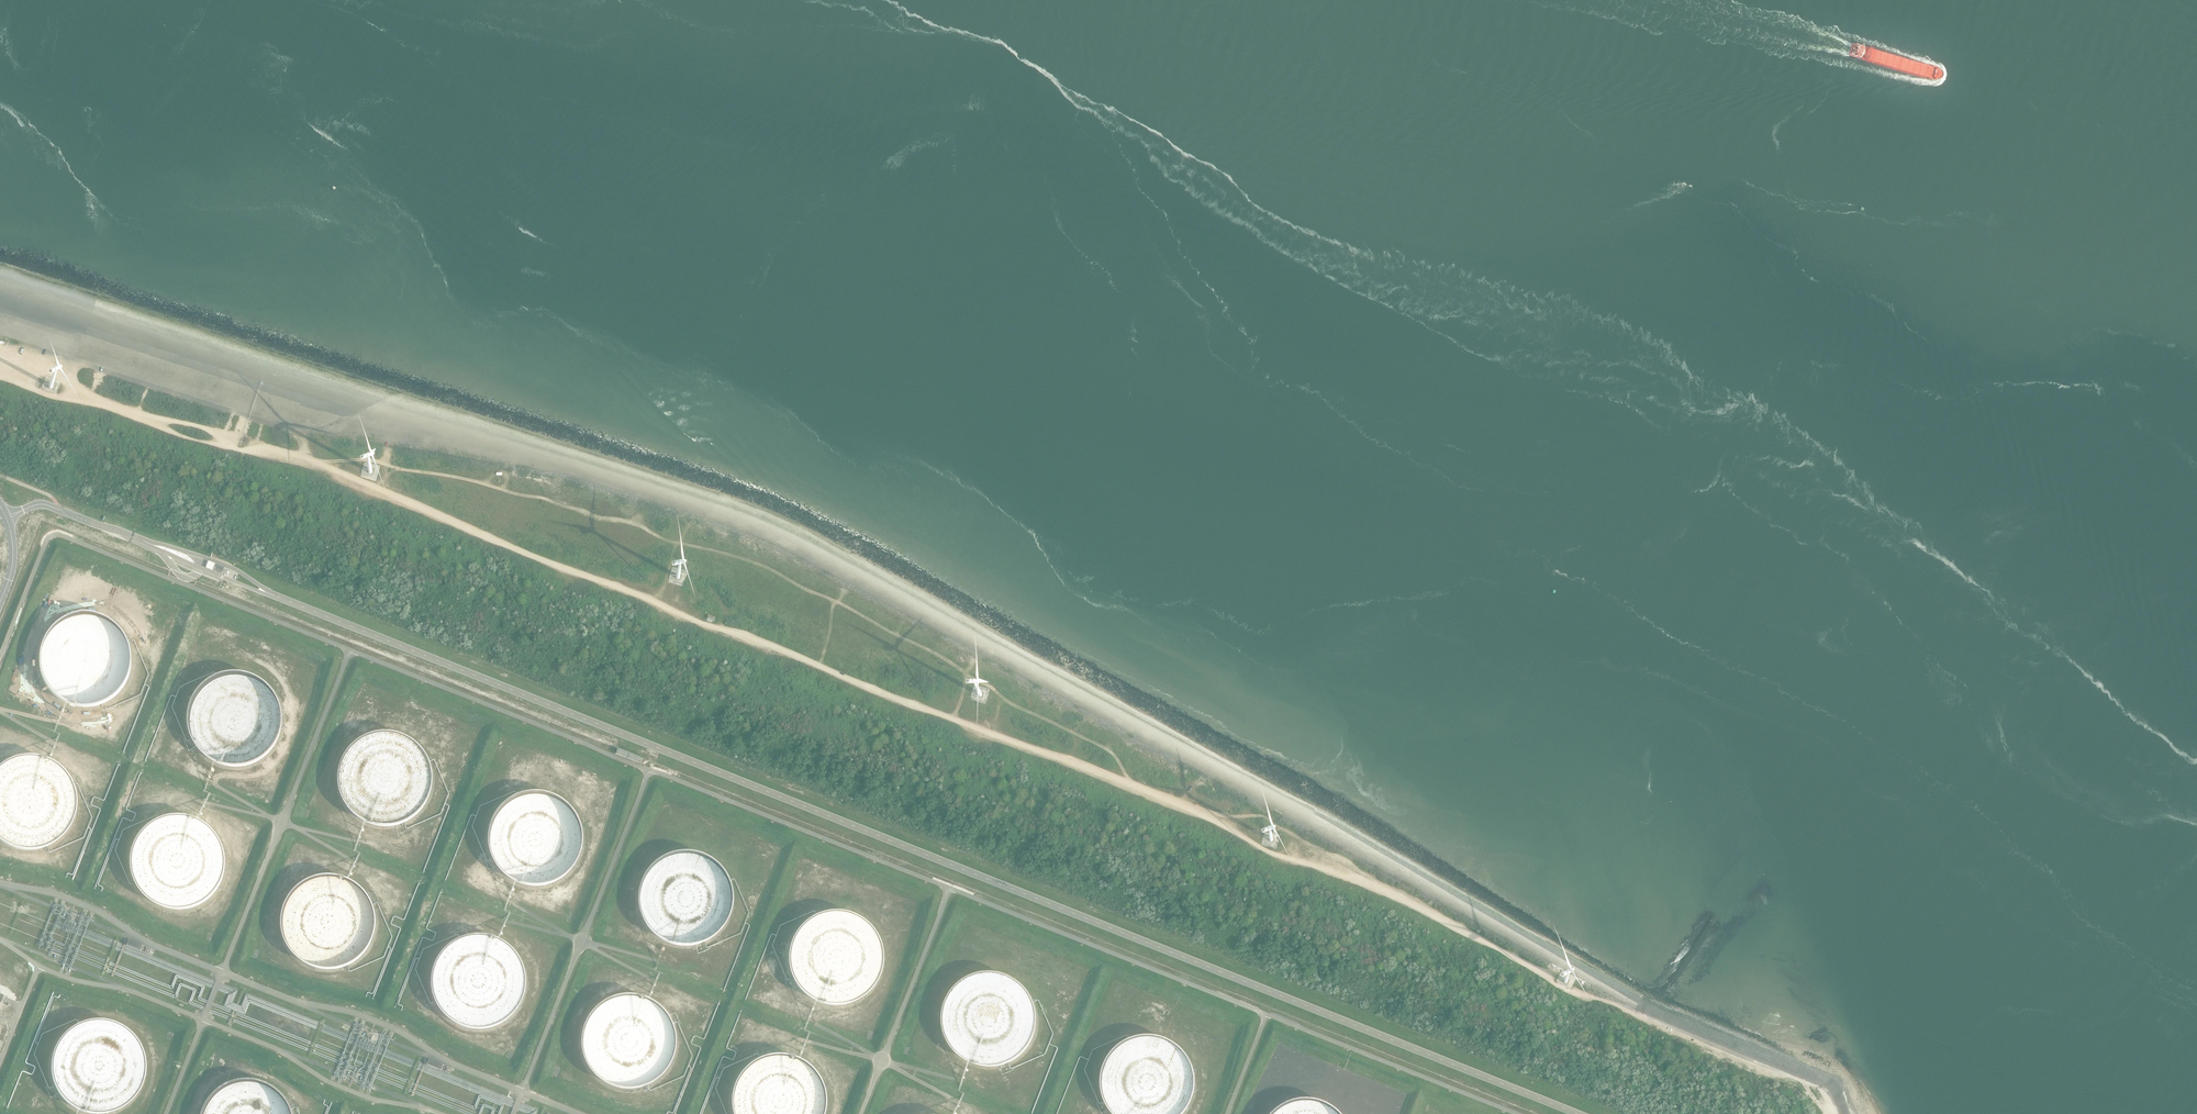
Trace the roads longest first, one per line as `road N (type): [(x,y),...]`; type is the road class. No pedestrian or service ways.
road 1 (track): [(239,449),(327,466),(528,556),(1196,806),(1285,859),(1370,881),(1578,997),(1604,999),(1816,1088)]
road 2 (track): [(1131,781),(1106,746),(1005,699),(947,658),(764,561),(662,538),(623,516),(459,475),(366,460),(327,466)]
road 3 (track): [(239,449),(0,375)]
road 4 (track): [(1370,881),(1274,822),(1215,817)]
road 5 (unclassified): [(5,517),(45,505),(145,543)]
road 6 (unclassified): [(145,543),(182,576),(198,573),(193,553),(161,547)]

